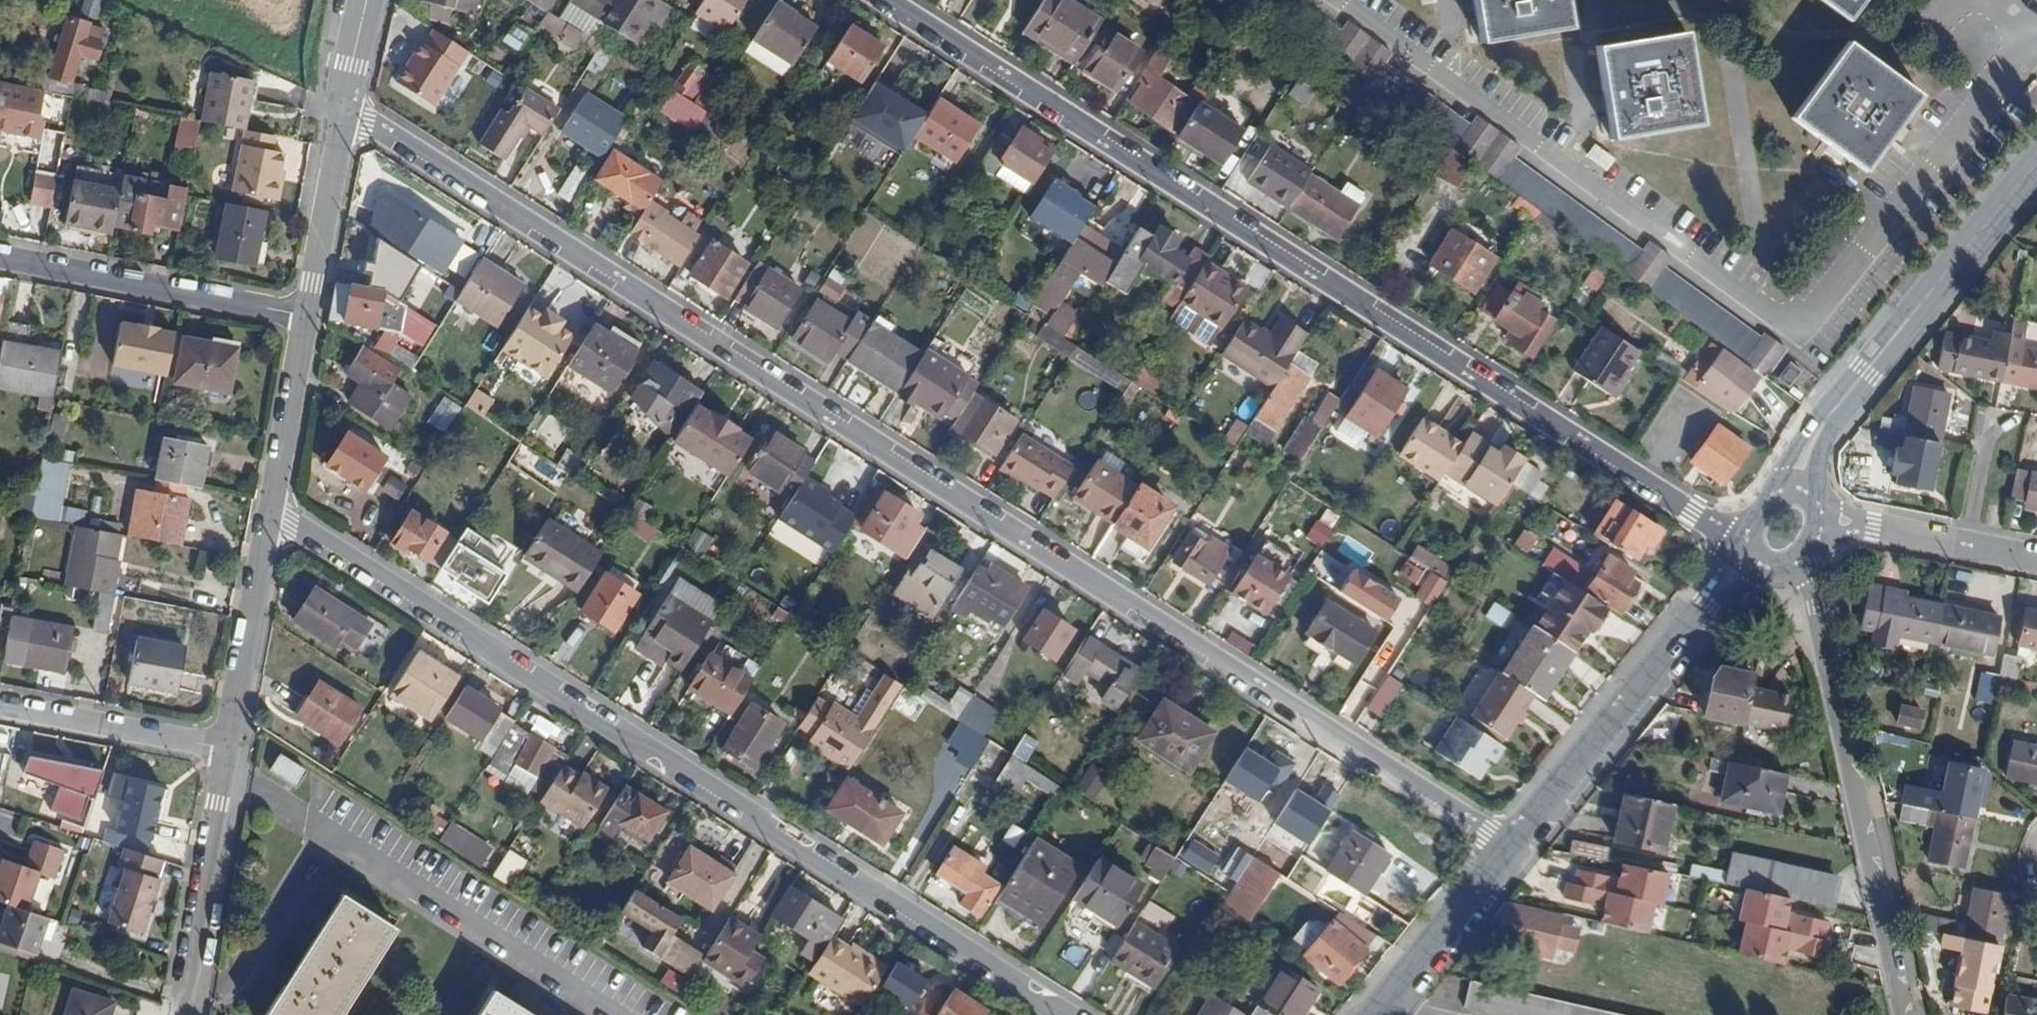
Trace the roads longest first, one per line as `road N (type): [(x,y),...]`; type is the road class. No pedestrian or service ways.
road 1 (residential): [(1512,852),(341,114)]
road 2 (residential): [(884,0),(1695,513),(1751,539)]
road 3 (residential): [(1062,1014),(294,526),(264,519)]
road 4 (residential): [(1900,1014),(1805,558)]
road 5 (tertiary): [(2036,165),(1816,431),(1787,494)]
road 6 (tertiary): [(1755,547),(1512,852)]
road 7 (residential): [(302,320),(0,260)]
road 8 (residential): [(223,753),(176,1014)]
road 9 (residential): [(264,519),(223,753)]
road 10 (residential): [(0,710),(223,753)]
road 11 (residential): [(2036,561),(1818,517)]
road 12 (residential): [(341,114),(302,320)]
road 13 (tertiary): [(1512,852),(1379,1014)]
road 14 (residential): [(302,320),(264,519)]

